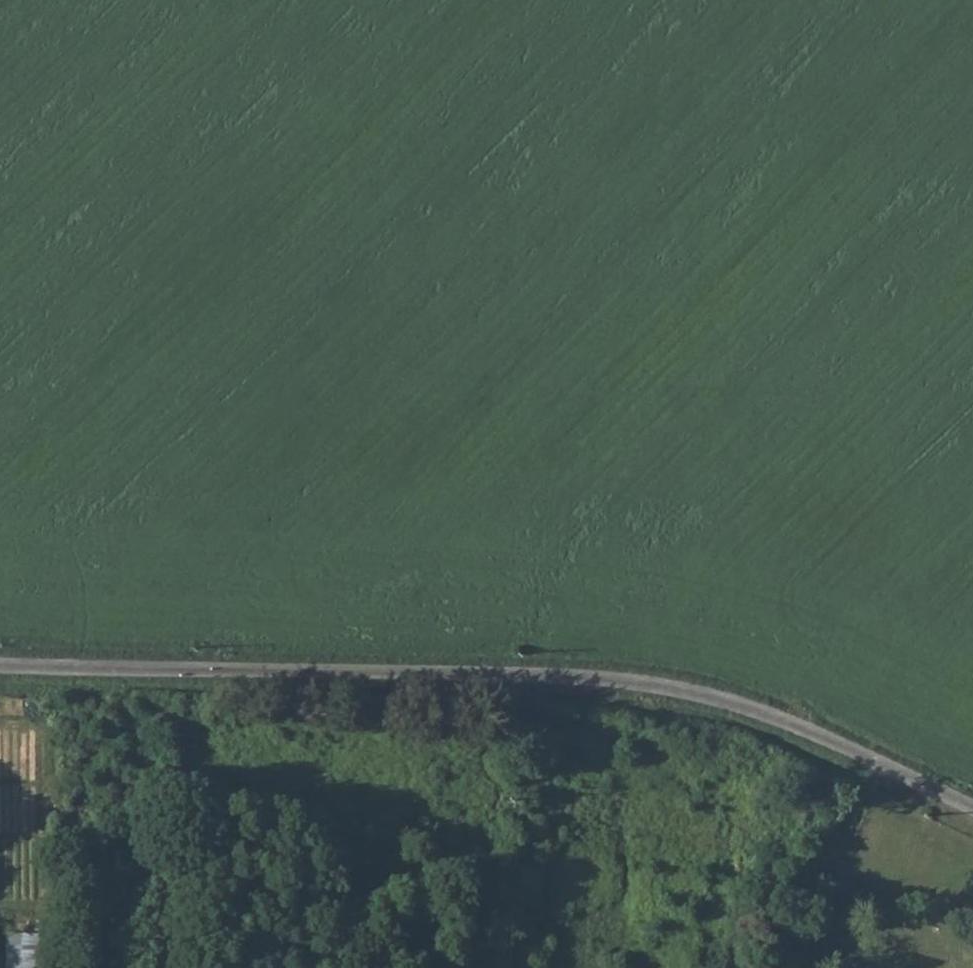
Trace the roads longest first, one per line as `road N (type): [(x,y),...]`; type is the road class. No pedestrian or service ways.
road 1 (unclassified): [(0,667),(577,681),(700,696),(972,810)]

